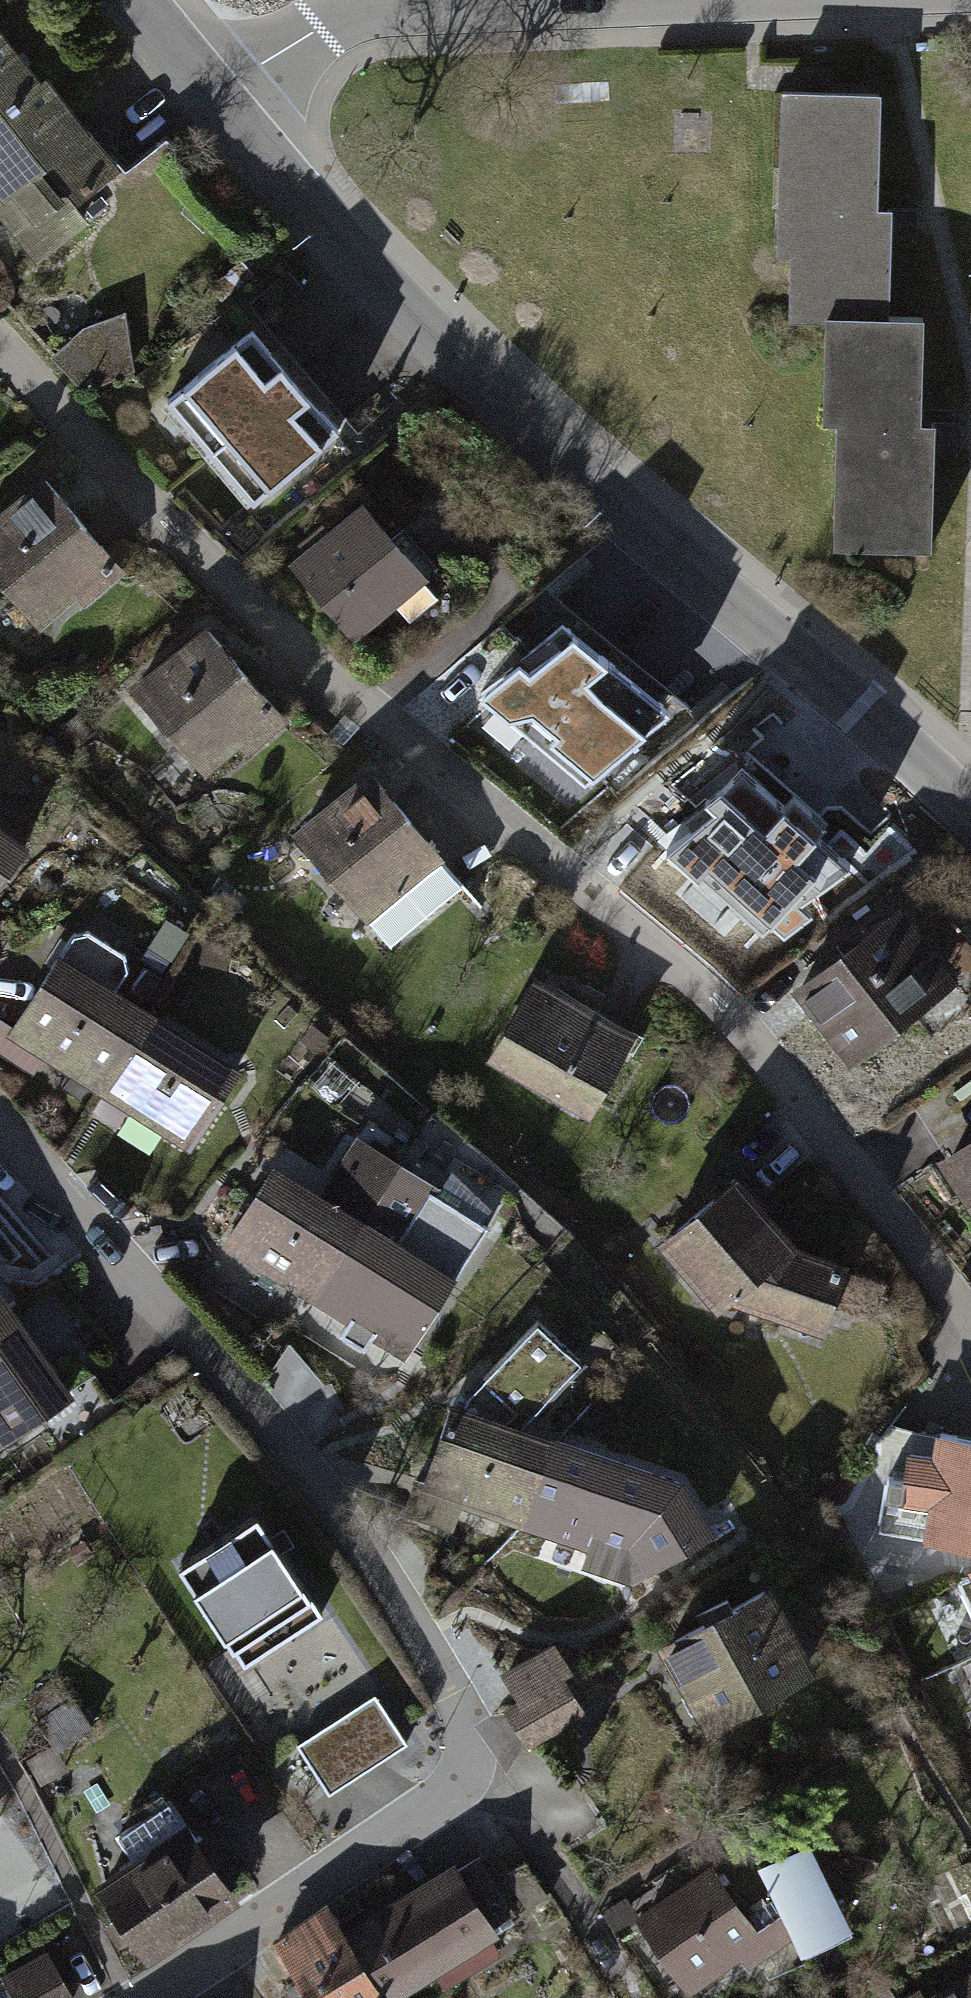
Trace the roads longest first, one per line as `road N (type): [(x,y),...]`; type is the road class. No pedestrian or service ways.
road 1 (residential): [(970,1329),(726,1006),(310,668),(0,340)]
road 2 (residential): [(218,105),(299,202),(536,431),(970,809)]
road 3 (residential): [(0,1128),(260,1416),(375,1566),(464,1715),(471,1766)]
road 4 (residential): [(148,1997),(443,1799),(471,1766)]
road 5 (residential): [(581,0),(366,8),(265,64),(218,105)]
road 6 (residential): [(136,0),(218,105)]

